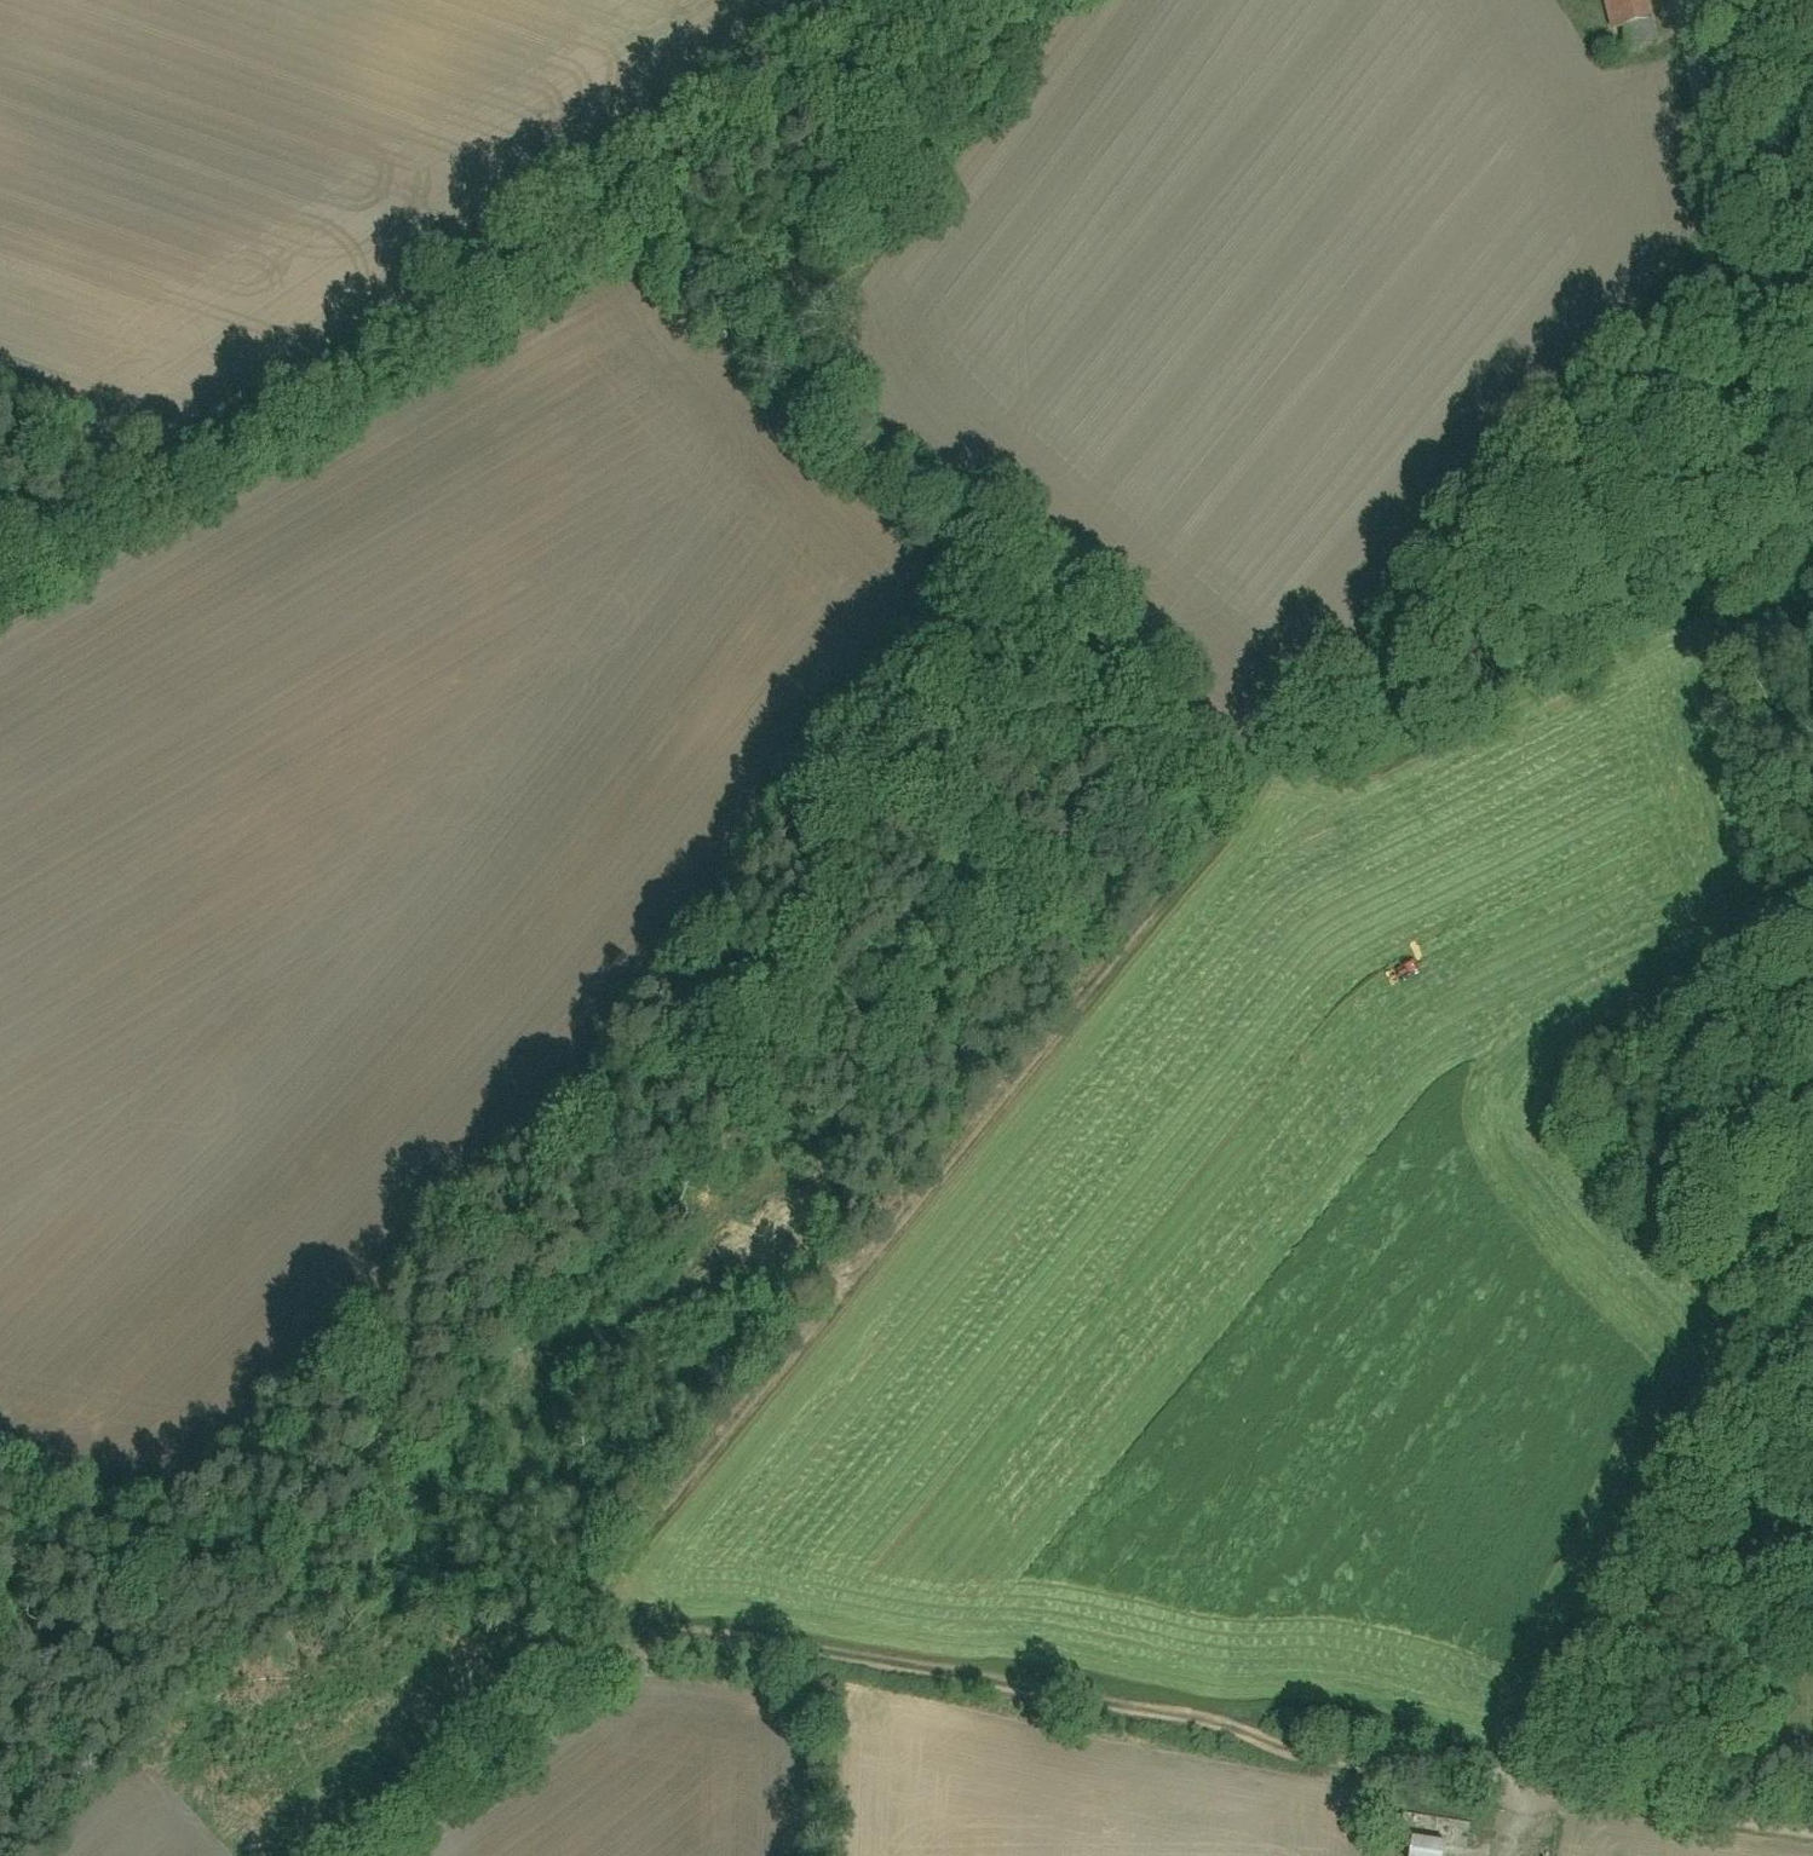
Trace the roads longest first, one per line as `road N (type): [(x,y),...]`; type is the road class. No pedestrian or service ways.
road 1 (track): [(0,573),(677,188),(928,0)]
road 2 (residential): [(1812,535),(1758,302),(1701,0)]
road 3 (track): [(1812,1831),(1524,1792),(1507,1855)]

